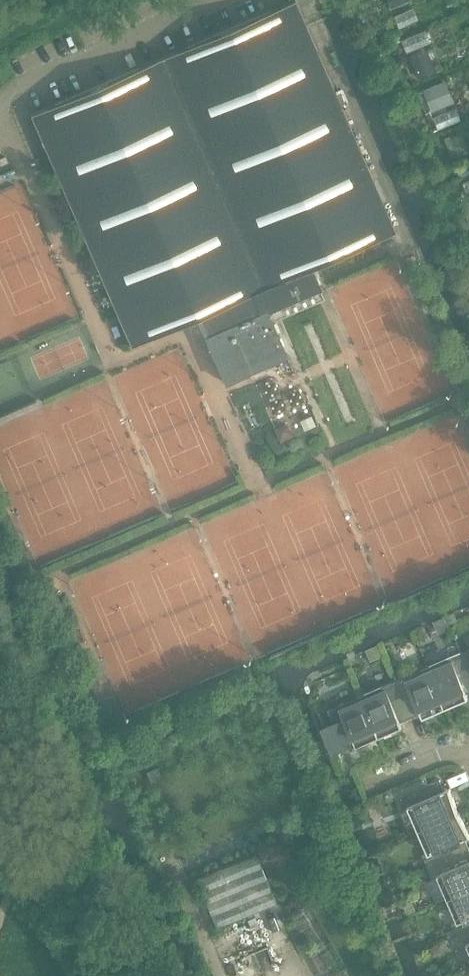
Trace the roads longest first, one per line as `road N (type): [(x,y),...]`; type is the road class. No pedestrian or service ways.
road 1 (unclassified): [(0,114),(20,88),(219,0)]

